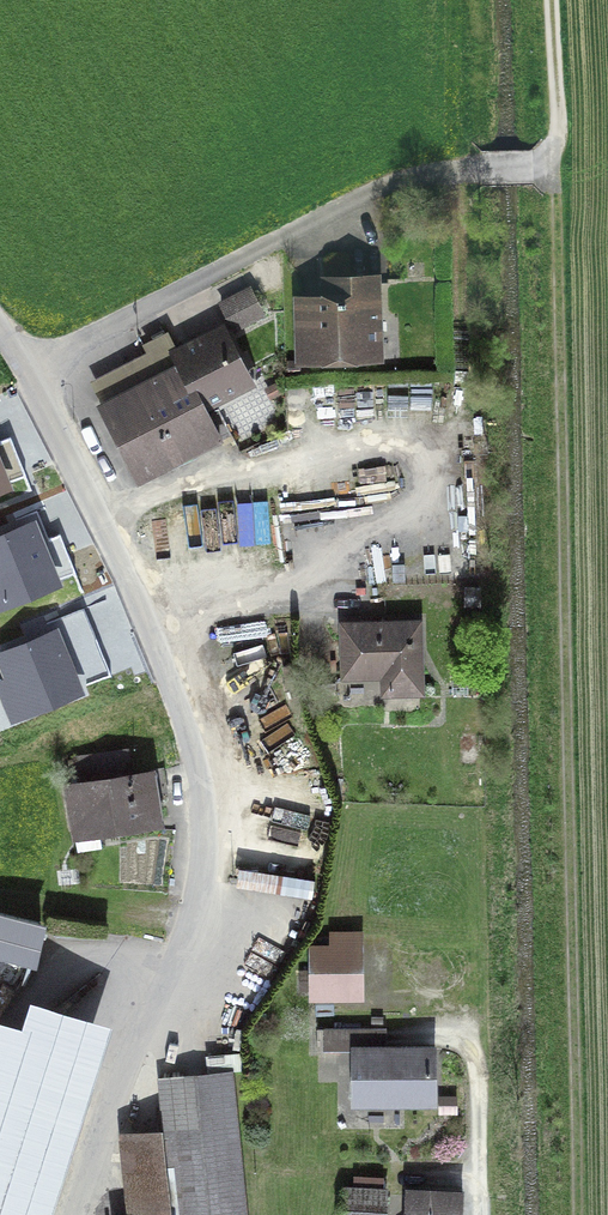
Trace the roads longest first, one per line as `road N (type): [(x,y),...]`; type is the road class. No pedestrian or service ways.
road 1 (track): [(575,1214),(554,0)]
road 2 (unclassified): [(76,1214),(188,928),(207,812),(202,770),(151,627),(34,372)]
road 3 (residential): [(34,372),(280,238),(436,171),(555,169)]

